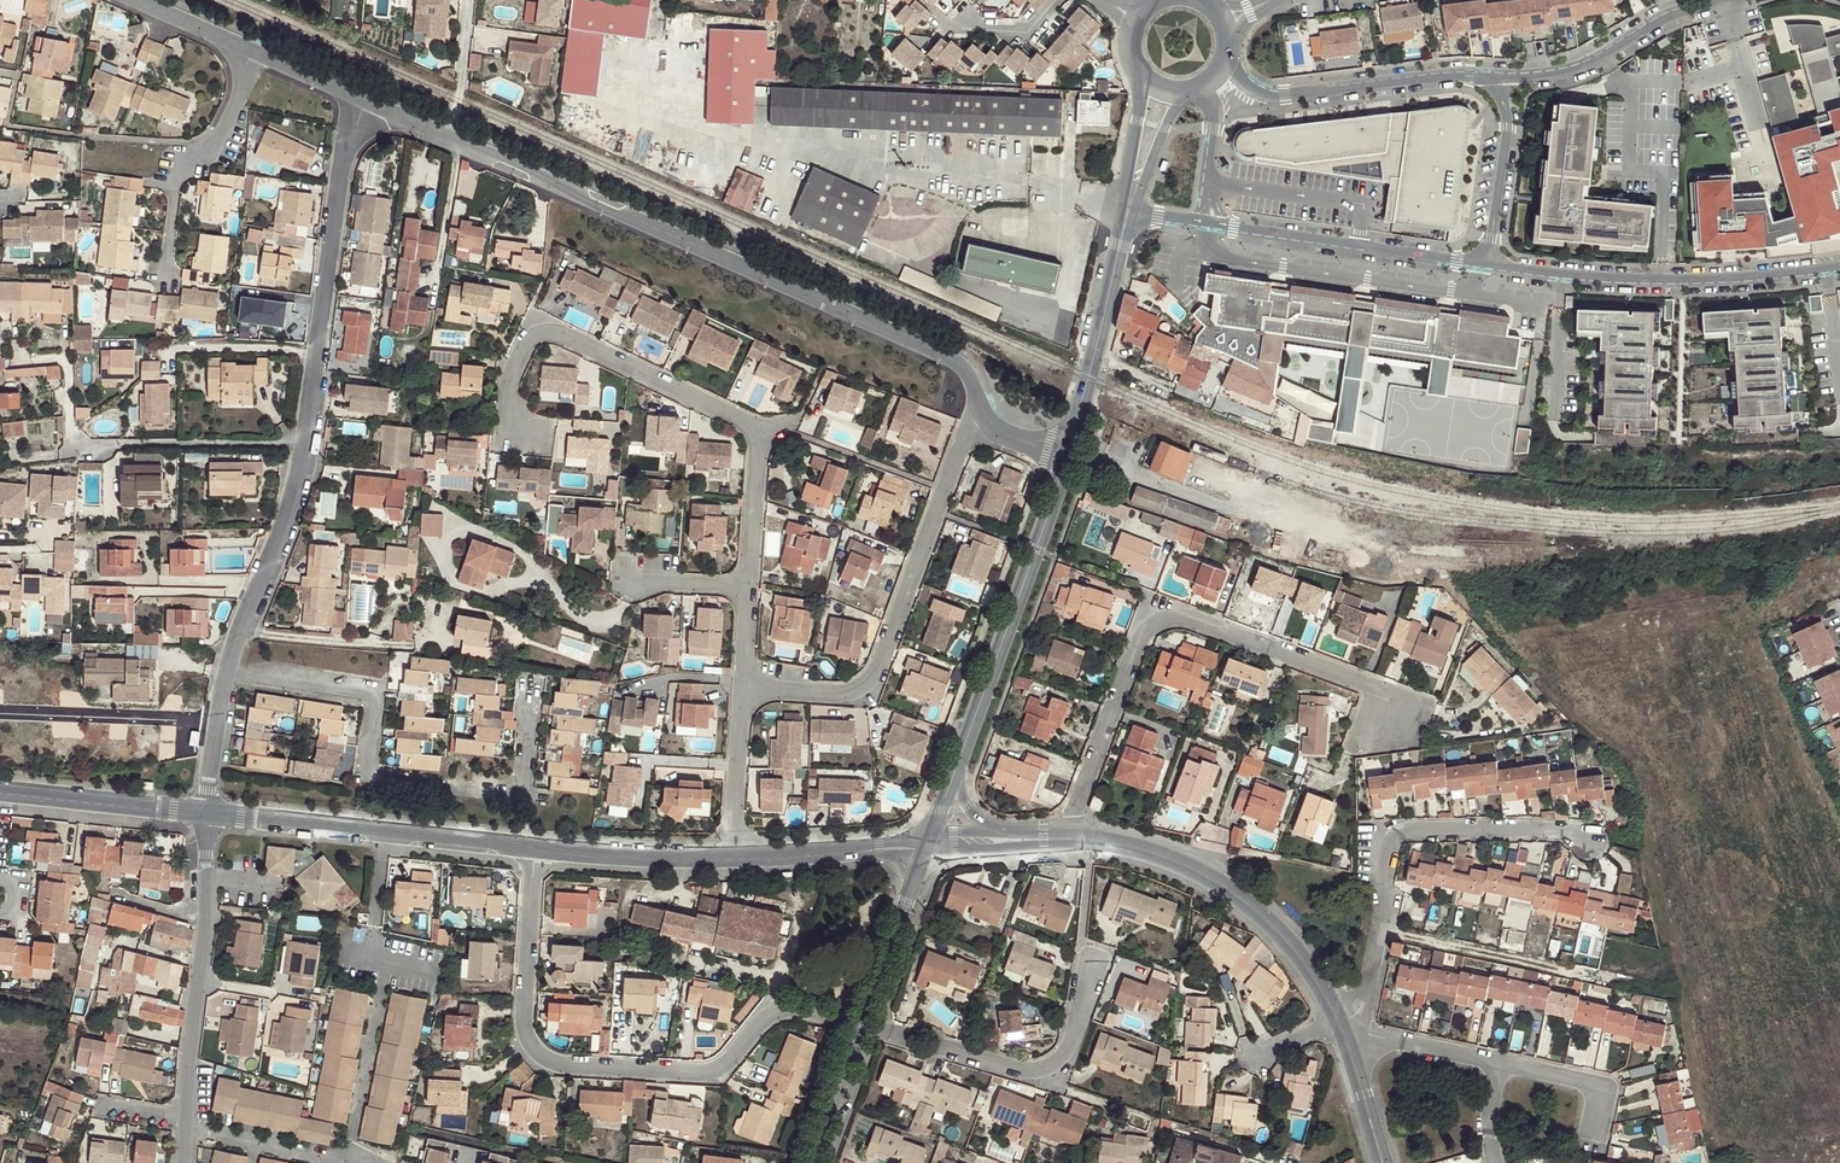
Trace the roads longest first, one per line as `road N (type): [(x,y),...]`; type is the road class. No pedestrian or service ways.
road 1 (tertiary): [(976,400),(966,374),(944,354),(444,135)]
road 2 (residential): [(227,678),(239,626),(292,500),(352,95)]
road 3 (residential): [(538,850),(524,1027),(531,1050),(560,1065),(697,1072),(730,1064),(772,1015),(801,1011),(856,1024)]
road 4 (residential): [(1075,839),(1073,813),(1139,632),(1163,615),(1390,694),(1376,733)]
road 5 (residential): [(746,586),(756,431),(546,332),(528,339),(503,405),(536,444)]
road 6 (residential): [(527,699),(516,792),(363,775),(371,699),(227,678)]
road 7 (residential): [(739,683),(856,696),(873,682),(976,400)]
road 8 (residential): [(1338,1021),(1362,1007),(1388,849),(1399,833),(1564,831),(1589,841)]
road 9 (residential): [(1485,263),(1660,280),(1839,265)]
road 10 (secondary): [(954,774),(1066,454)]
road 11 (secondary): [(1075,839),(1170,859),(1243,900),(1292,946),(1338,1021)]
road 12 (secondary): [(208,812),(538,850)]
road 13 (residential): [(183,1121),(208,812)]
road 14 (residential): [(1478,76),(1276,96),(1252,91),(1219,58)]
road 15 (residential): [(1228,225),(1485,263)]
road 16 (residential): [(1715,0),(1664,16),(1573,71),(1478,76)]
road 17 (residential): [(166,273),(177,169),(207,156),(251,50)]
road 18 (residential): [(946,1049),(1018,1070),(1053,1065),(1071,1045),(1108,946)]
road 19 (secondary): [(0,794),(208,812)]
road 20 (residential): [(1485,263),(1508,128),(1503,100),(1478,76)]
road 21 (secondary): [(538,850),(735,859)]
road 22 (secondary): [(856,1024),(924,855)]
road 23 (residential): [(735,859),(739,683)]
road 24 (residential): [(1498,1065),(1338,1021)]
road 25 (residential): [(342,1162),(215,1136),(183,1121)]
road 26 (residential): [(1589,1150),(1595,1086),(1498,1065)]
road 27 (secondary): [(1338,1021),(1382,1162)]
road 28 (secondary): [(806,1162),(856,1024)]
road 29 (secondary): [(1093,355),(1129,216)]
road 30 (residential): [(468,0),(461,91),(444,135)]
road 31 (residential): [(208,812),(227,678)]
road 32 (secondary): [(1140,69),(1133,196)]
road 33 (residential): [(940,23),(1028,29),(1054,0)]
road 34 (tertiary): [(251,50),(136,0)]
road 35 (secondary): [(924,855),(1045,840)]
road 36 (residential): [(625,578),(746,586)]
road 37 (secondary): [(1133,196),(1186,87)]

